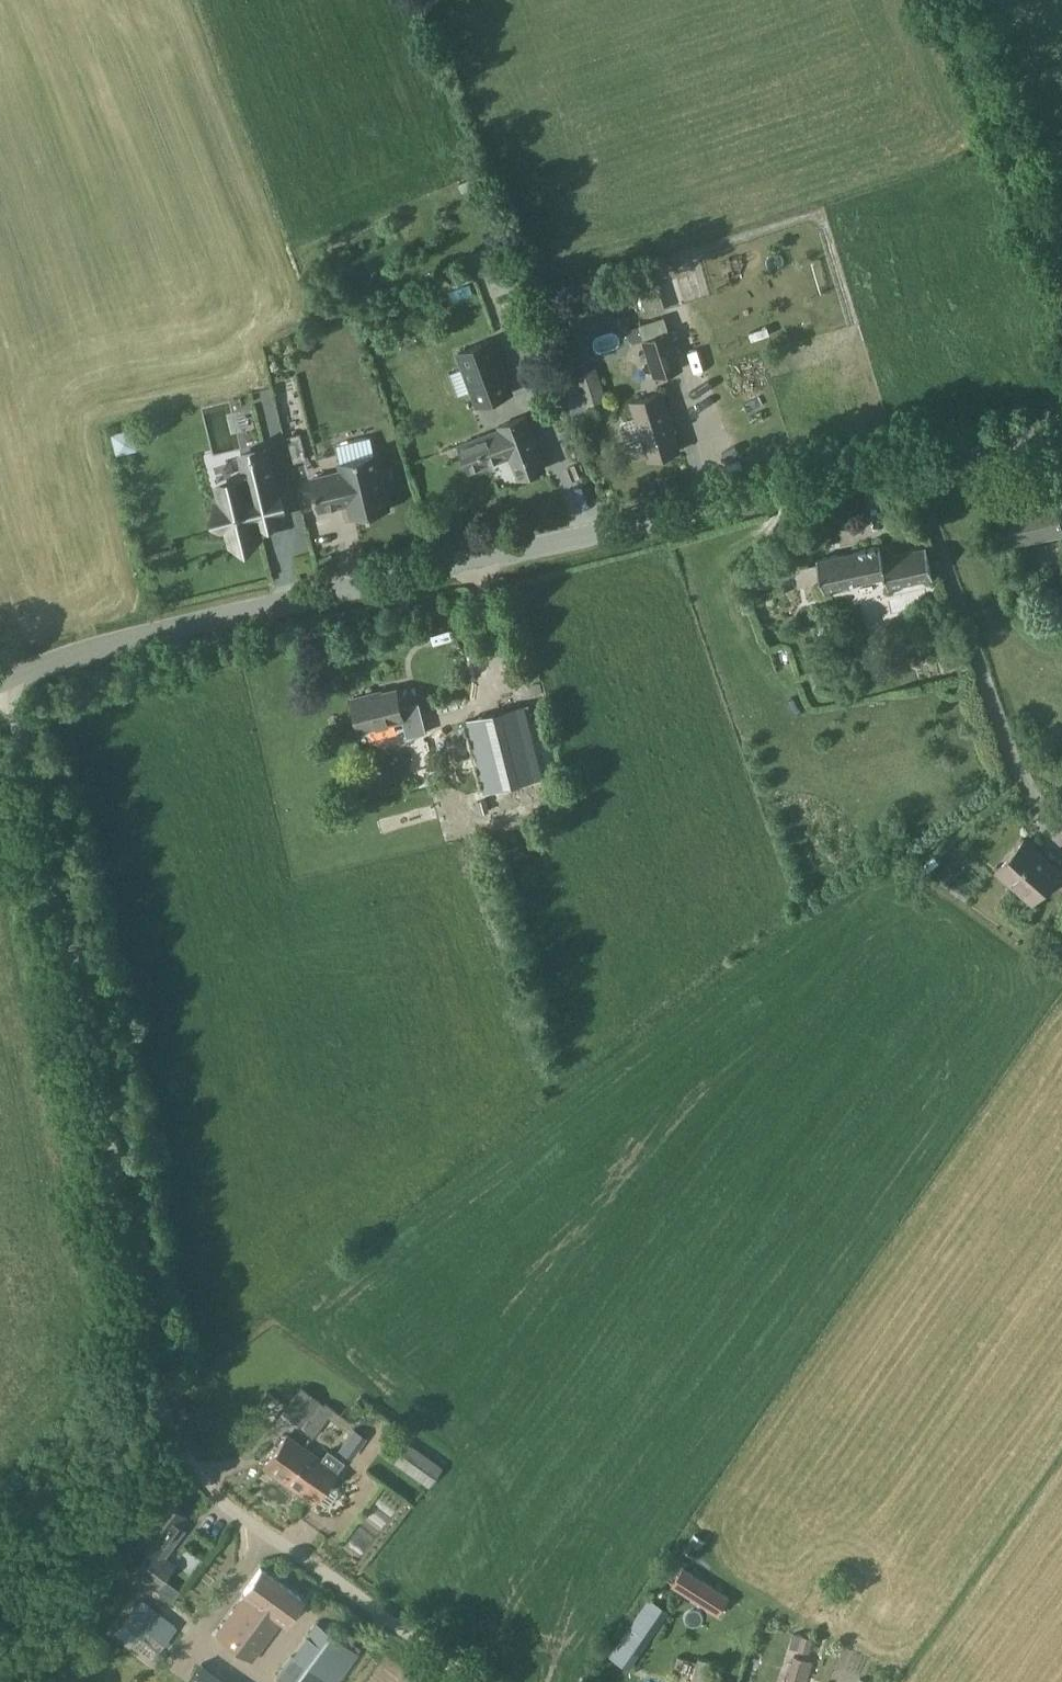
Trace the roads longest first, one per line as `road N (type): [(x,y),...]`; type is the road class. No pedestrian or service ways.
road 1 (unclassified): [(472,1681),(224,1501),(190,1463),(164,1413),(76,974),(7,679)]
road 2 (unclassified): [(1061,428),(138,635),(7,679)]
road 3 (unclassified): [(1061,269),(952,0)]

